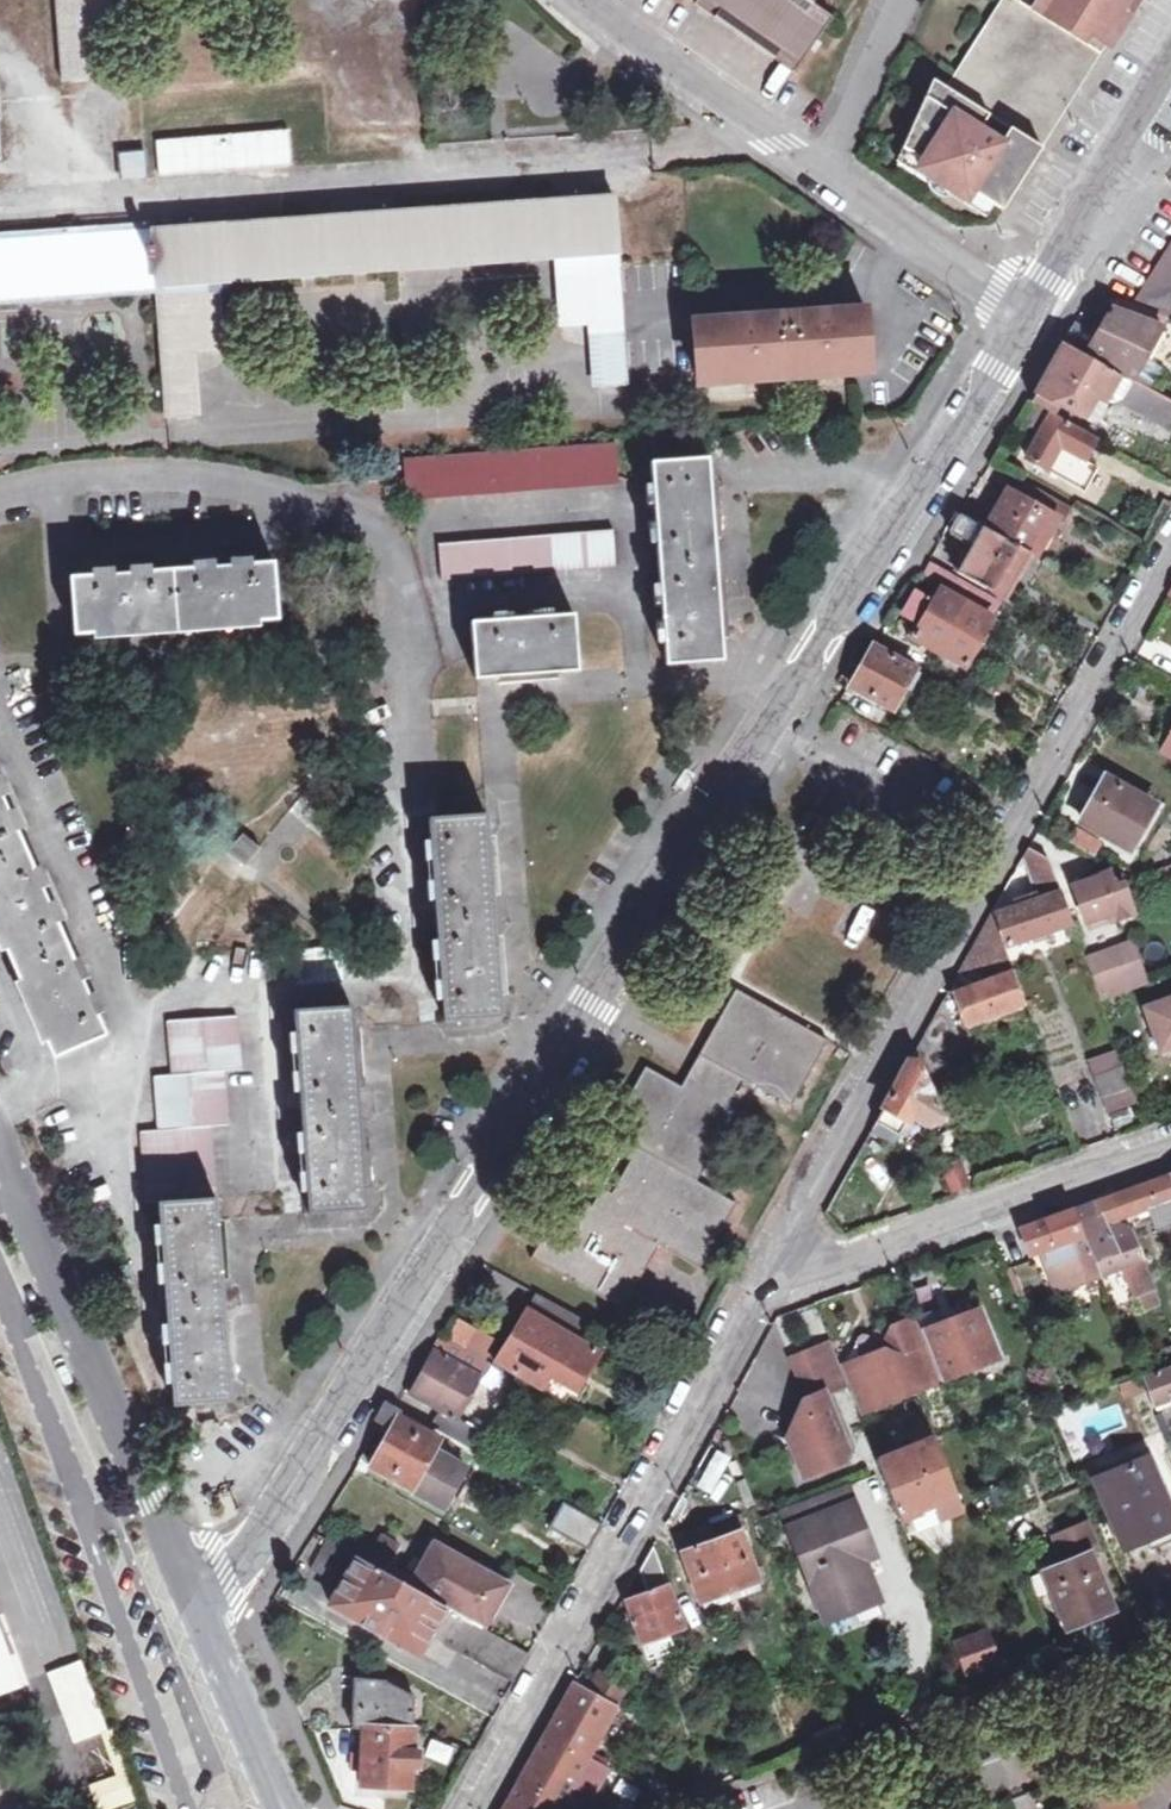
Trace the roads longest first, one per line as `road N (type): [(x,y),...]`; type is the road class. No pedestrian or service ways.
road 1 (residential): [(1024,316),(228,1585),(193,1598)]
road 2 (residential): [(762,1289),(1170,540)]
road 3 (residential): [(474,1808),(762,1289)]
road 4 (residential): [(0,1151),(193,1598)]
road 5 (residential): [(762,1289),(1170,1145)]
road 6 (residential): [(820,1808),(1170,1685)]
road 7 (residential): [(583,0),(824,177)]
road 8 (residential): [(1170,64),(1024,316)]
road 9 (residential): [(824,177),(1024,316)]
road 10 (residential): [(193,1598),(282,1808)]
road 11 (residential): [(901,0),(824,177)]

